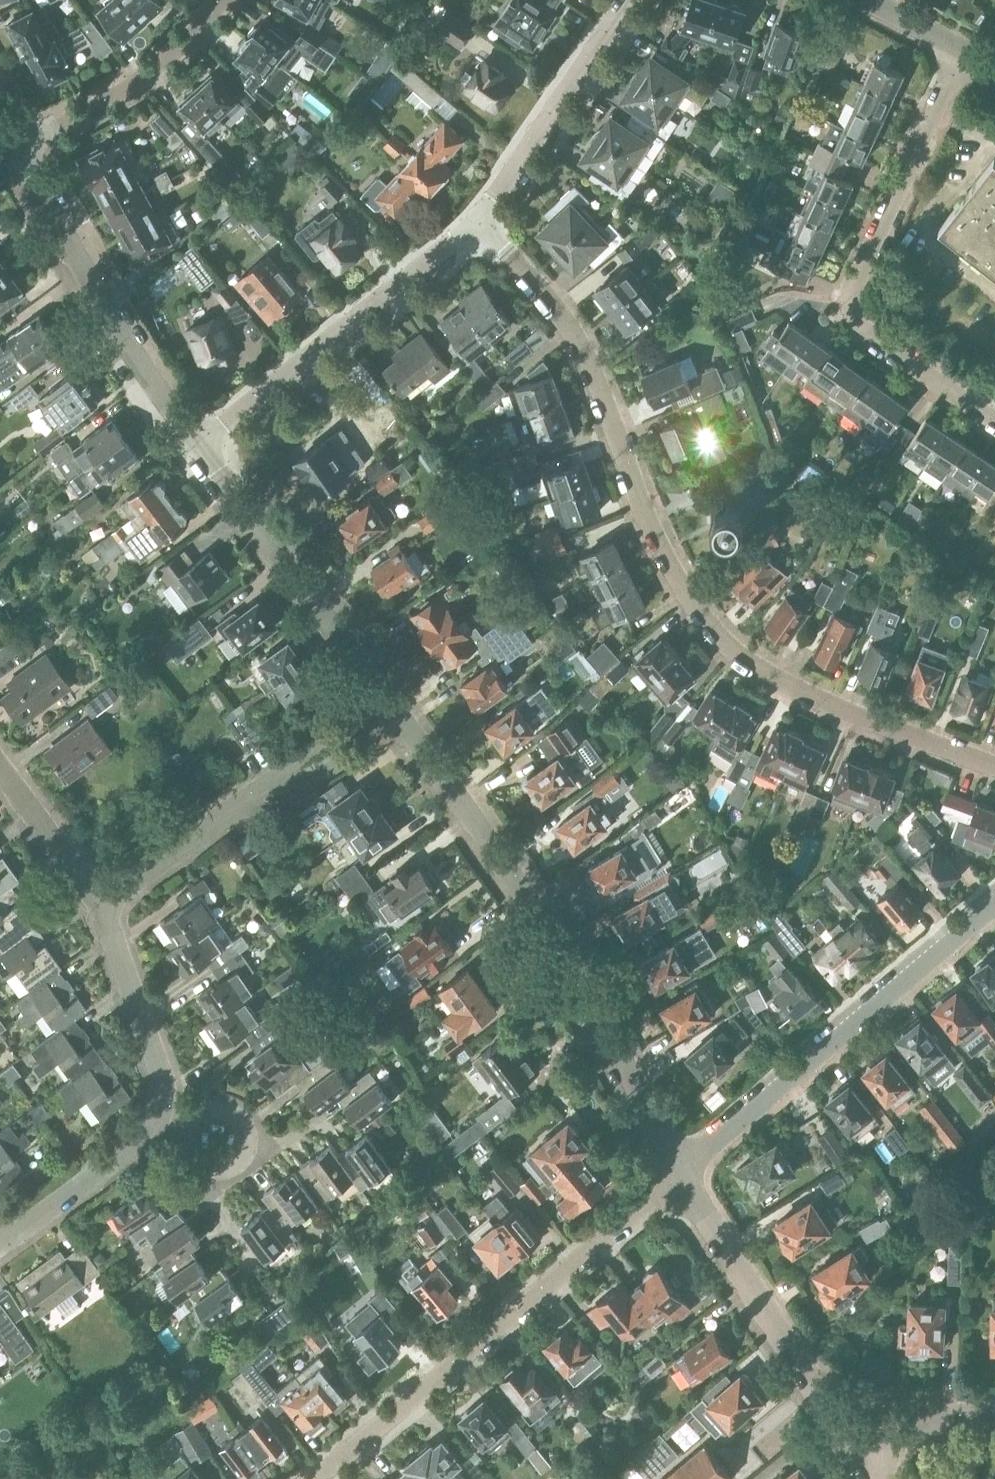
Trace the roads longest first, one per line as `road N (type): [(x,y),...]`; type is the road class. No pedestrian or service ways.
road 1 (residential): [(994,766),(810,697),(734,640),(682,586),(592,363),(535,270),(486,221)]
road 2 (residential): [(680,1173),(559,942),(393,705)]
road 3 (residential): [(314,1478),(680,1173)]
road 4 (residential): [(994,423),(844,311),(960,48)]
road 5 (residential): [(680,1173),(994,902)]
road 6 (residential): [(200,443),(486,221)]
road 7 (residential): [(102,902),(335,732),(393,705)]
road 8 (residential): [(200,443),(109,314),(19,145)]
road 9 (residential): [(862,1464),(680,1173)]
road 10 (residential): [(393,705),(200,443)]
road 11 (residential): [(486,221),(532,133),(629,0)]
road 12 (residential): [(19,145),(137,84),(222,0)]
road 13 (residential): [(102,902),(162,1077),(157,1113)]
road 14 (residential): [(157,1113),(143,1137),(0,1243)]
road 15 (residential): [(0,775),(102,902)]
road 16 (residential): [(190,1127),(190,1147),(201,1160),(217,1163),(235,1153),(240,1130),(230,1115),(212,1110),(194,1120)]
road 17 (residential): [(862,1464),(953,1411),(994,1411)]

